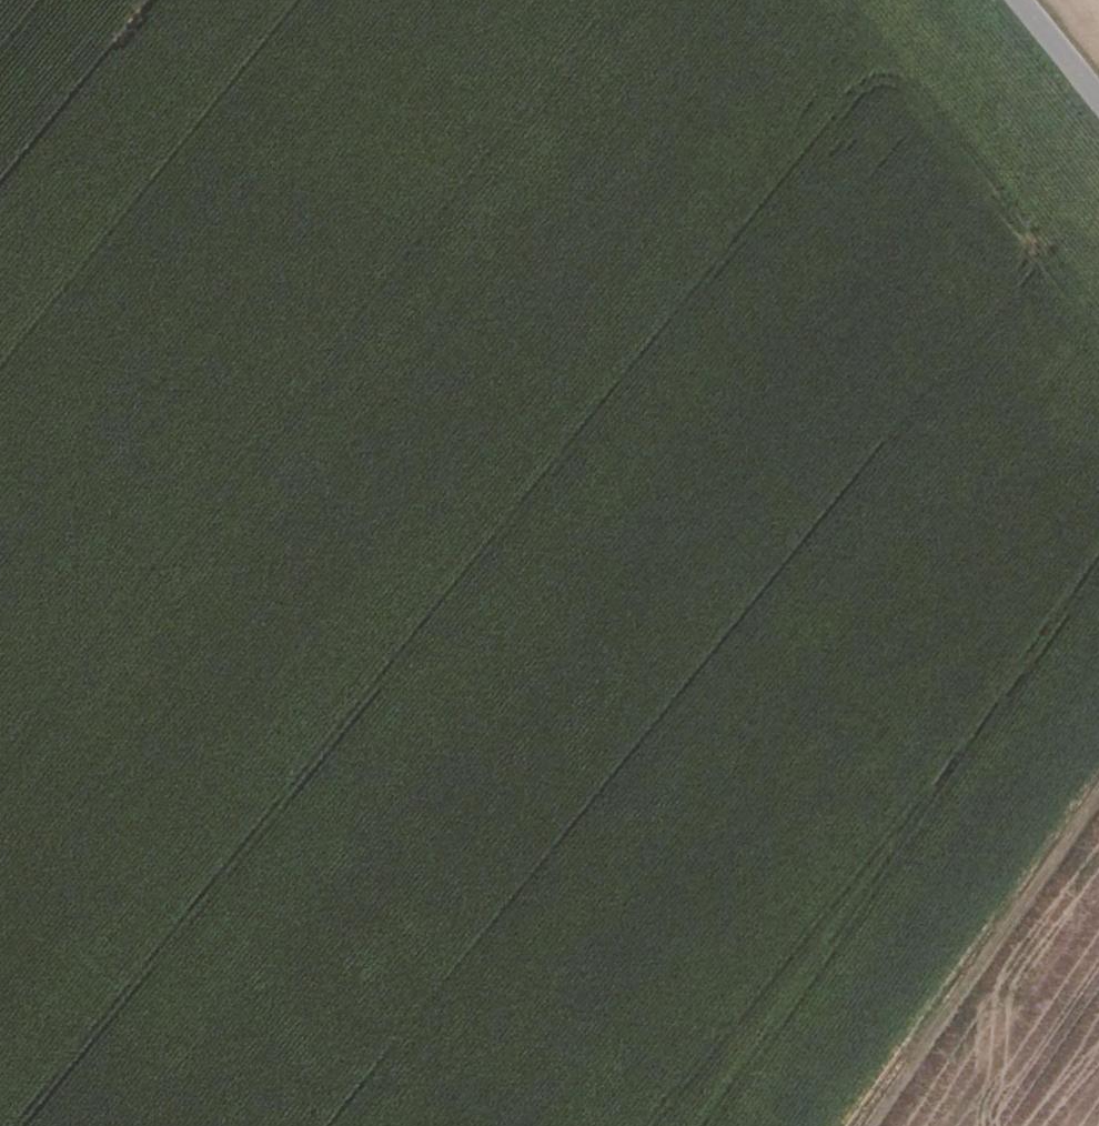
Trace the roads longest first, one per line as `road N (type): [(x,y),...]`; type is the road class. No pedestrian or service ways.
road 1 (track): [(1098,806),(881,1125)]

